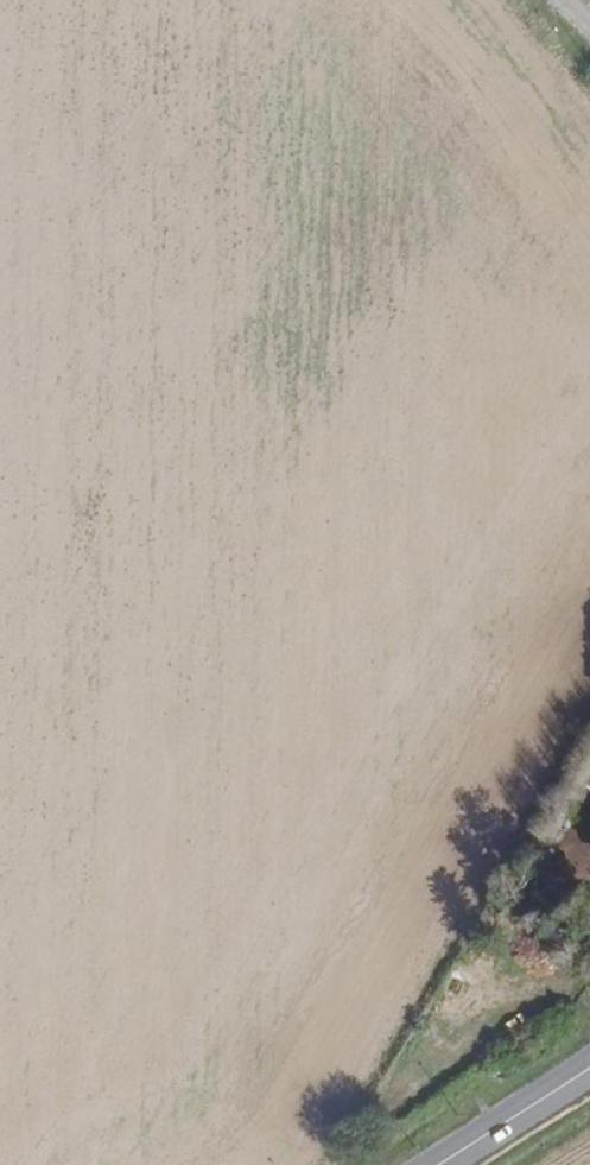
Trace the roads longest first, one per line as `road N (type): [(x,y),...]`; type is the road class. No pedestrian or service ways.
road 1 (secondary): [(442,1164),(584,1077)]

